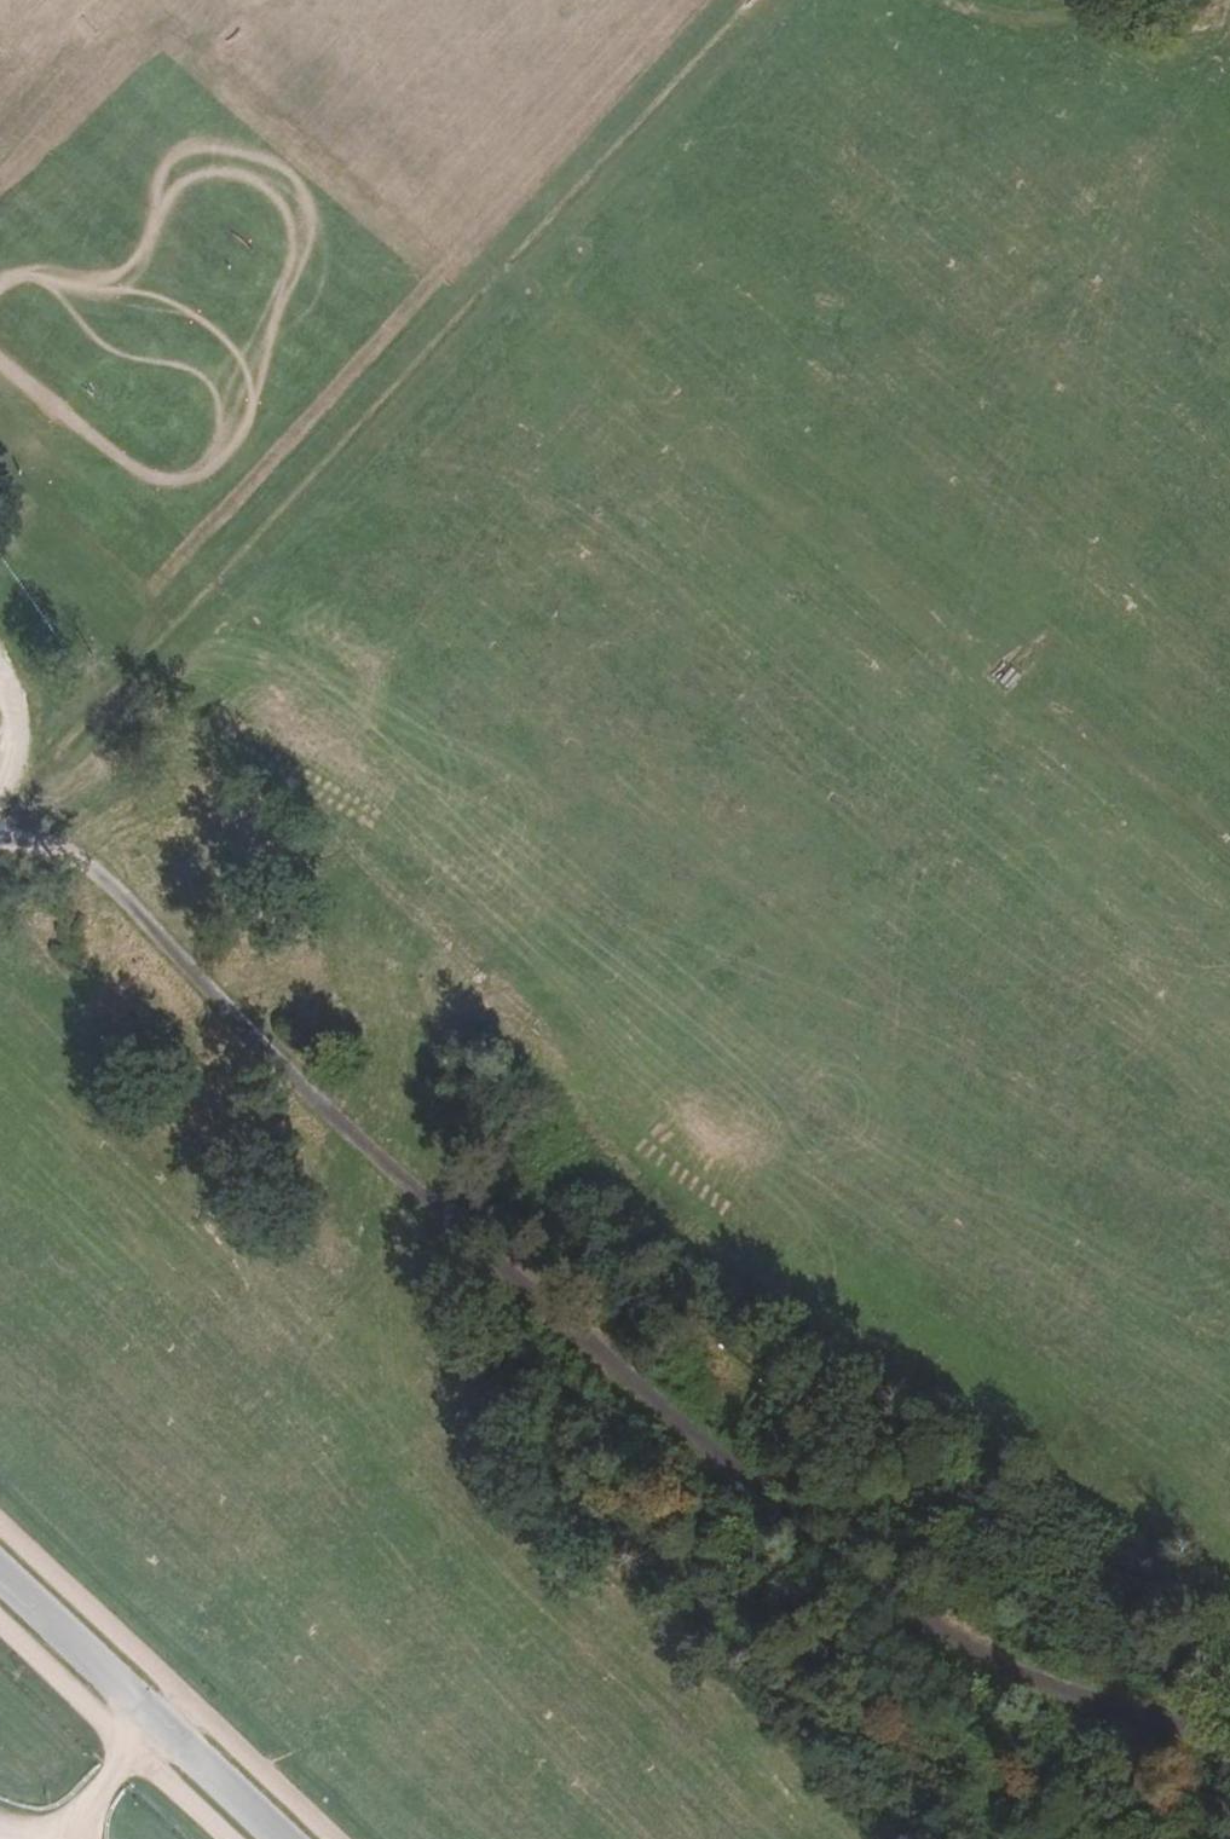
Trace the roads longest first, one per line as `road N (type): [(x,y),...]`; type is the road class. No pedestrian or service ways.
road 1 (track): [(0,842),(44,843),(89,866),(429,1203),(939,1630),(1040,1681),(1229,1742)]
road 2 (track): [(163,1733),(79,1806),(59,1838)]
road 3 (track): [(0,680),(12,701),(18,745),(0,794)]

